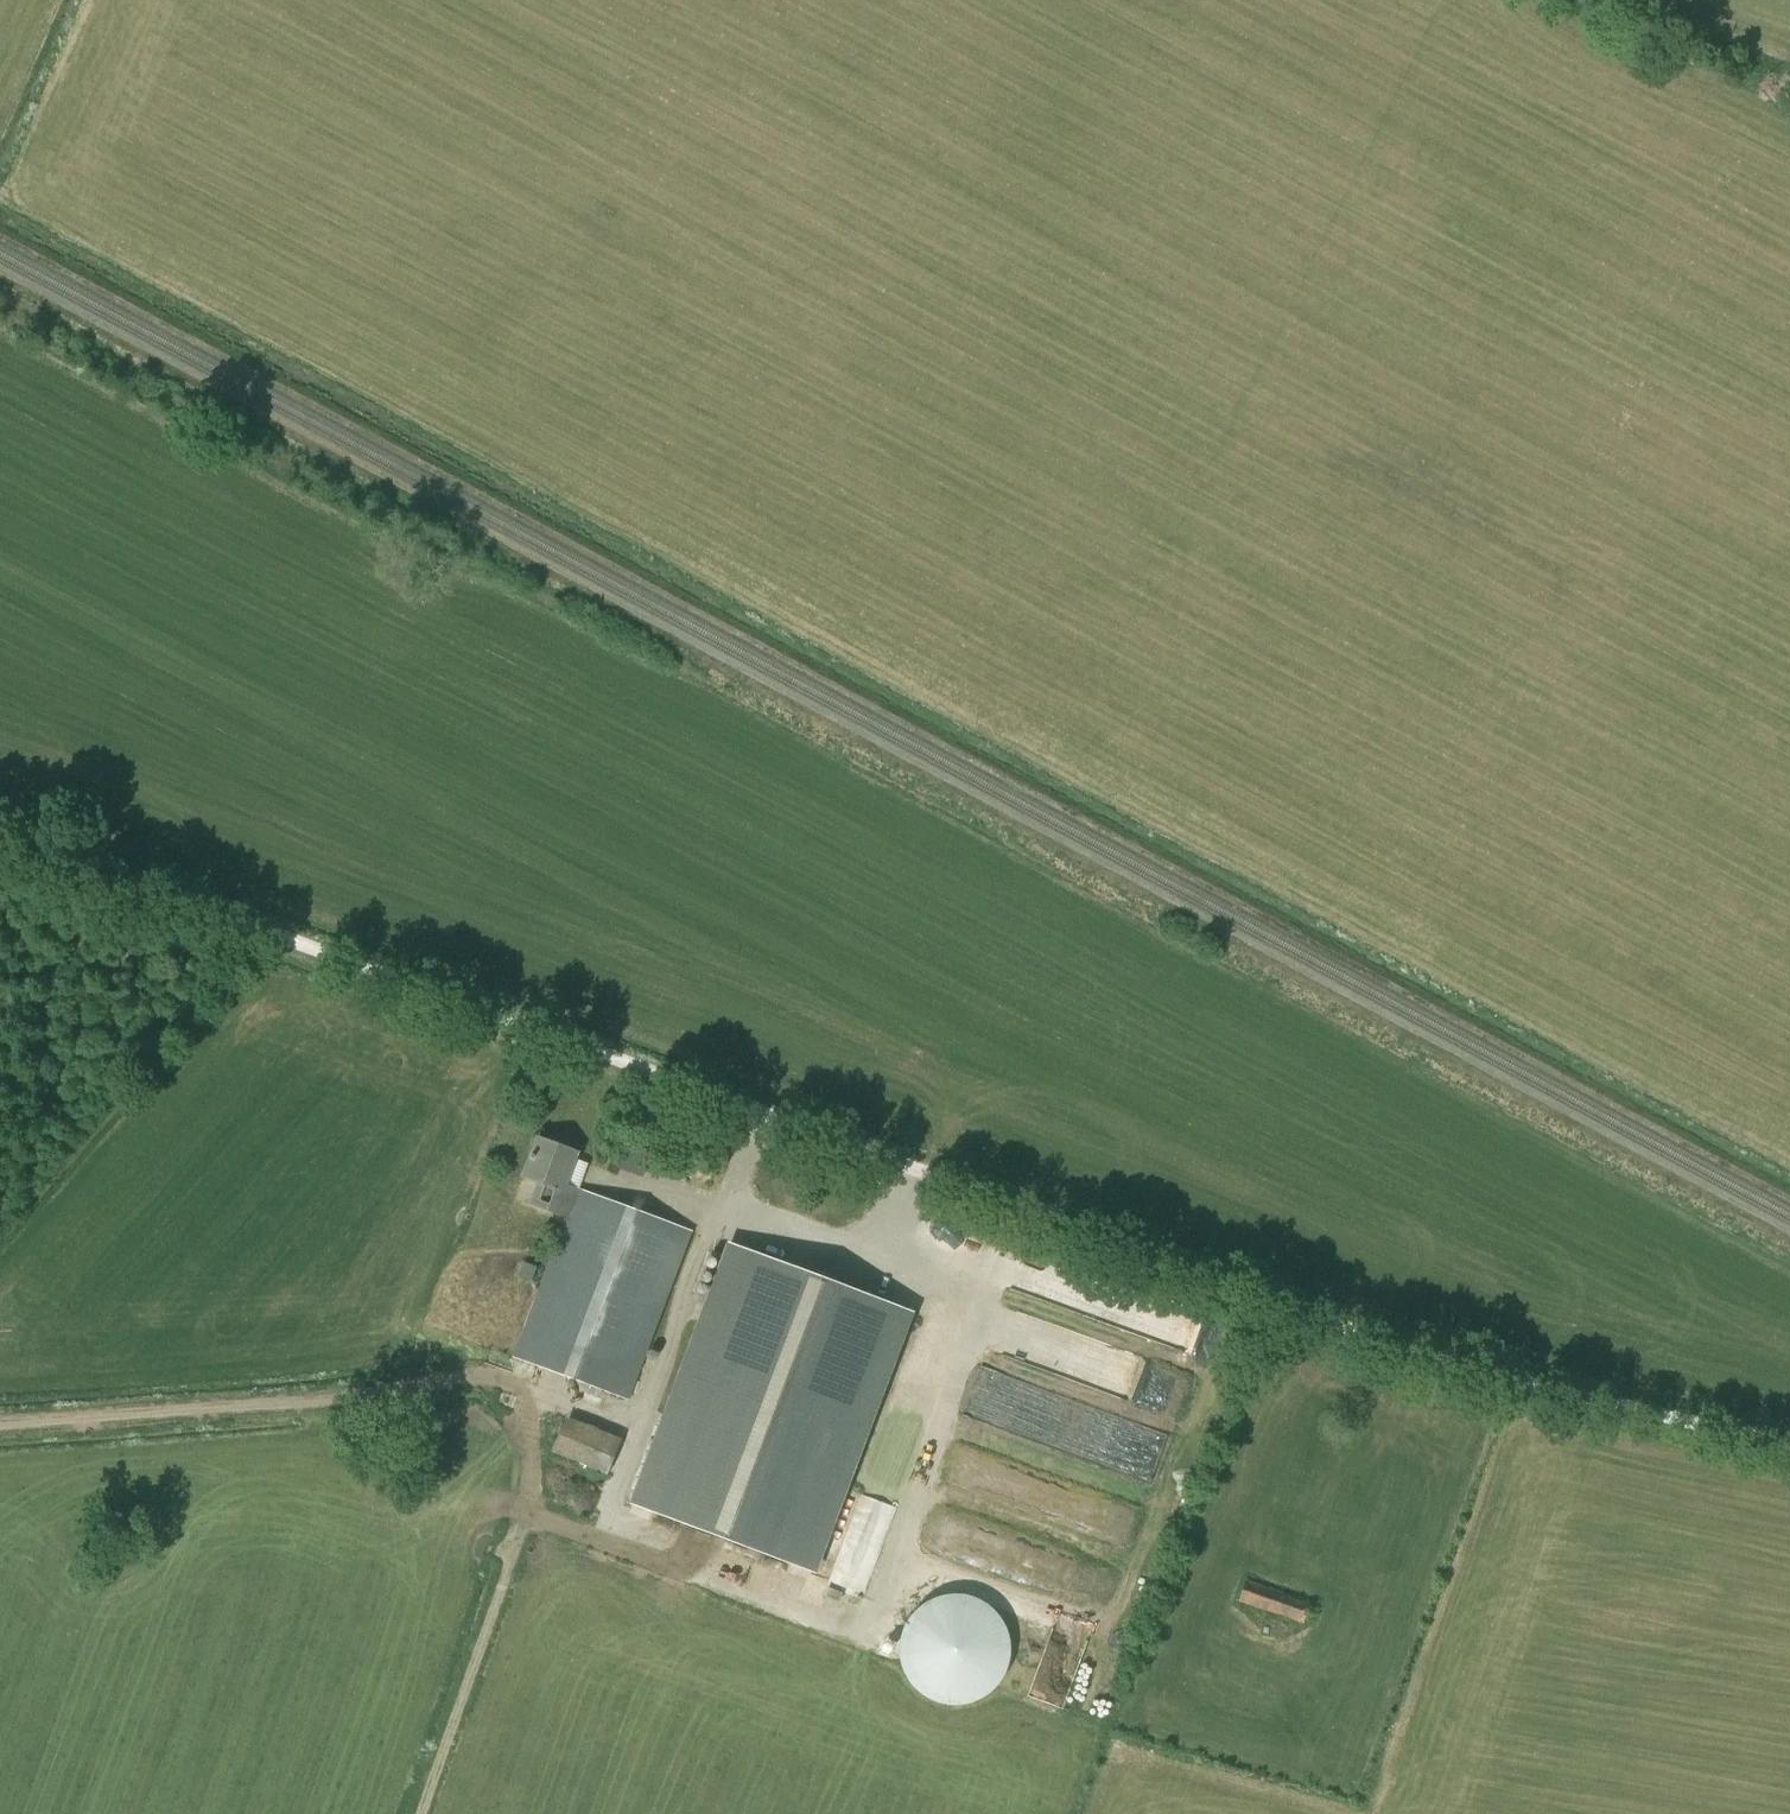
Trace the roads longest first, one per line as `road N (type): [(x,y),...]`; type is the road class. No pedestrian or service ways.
road 1 (unclassified): [(1789,1436),(1484,1362),(0,829)]

